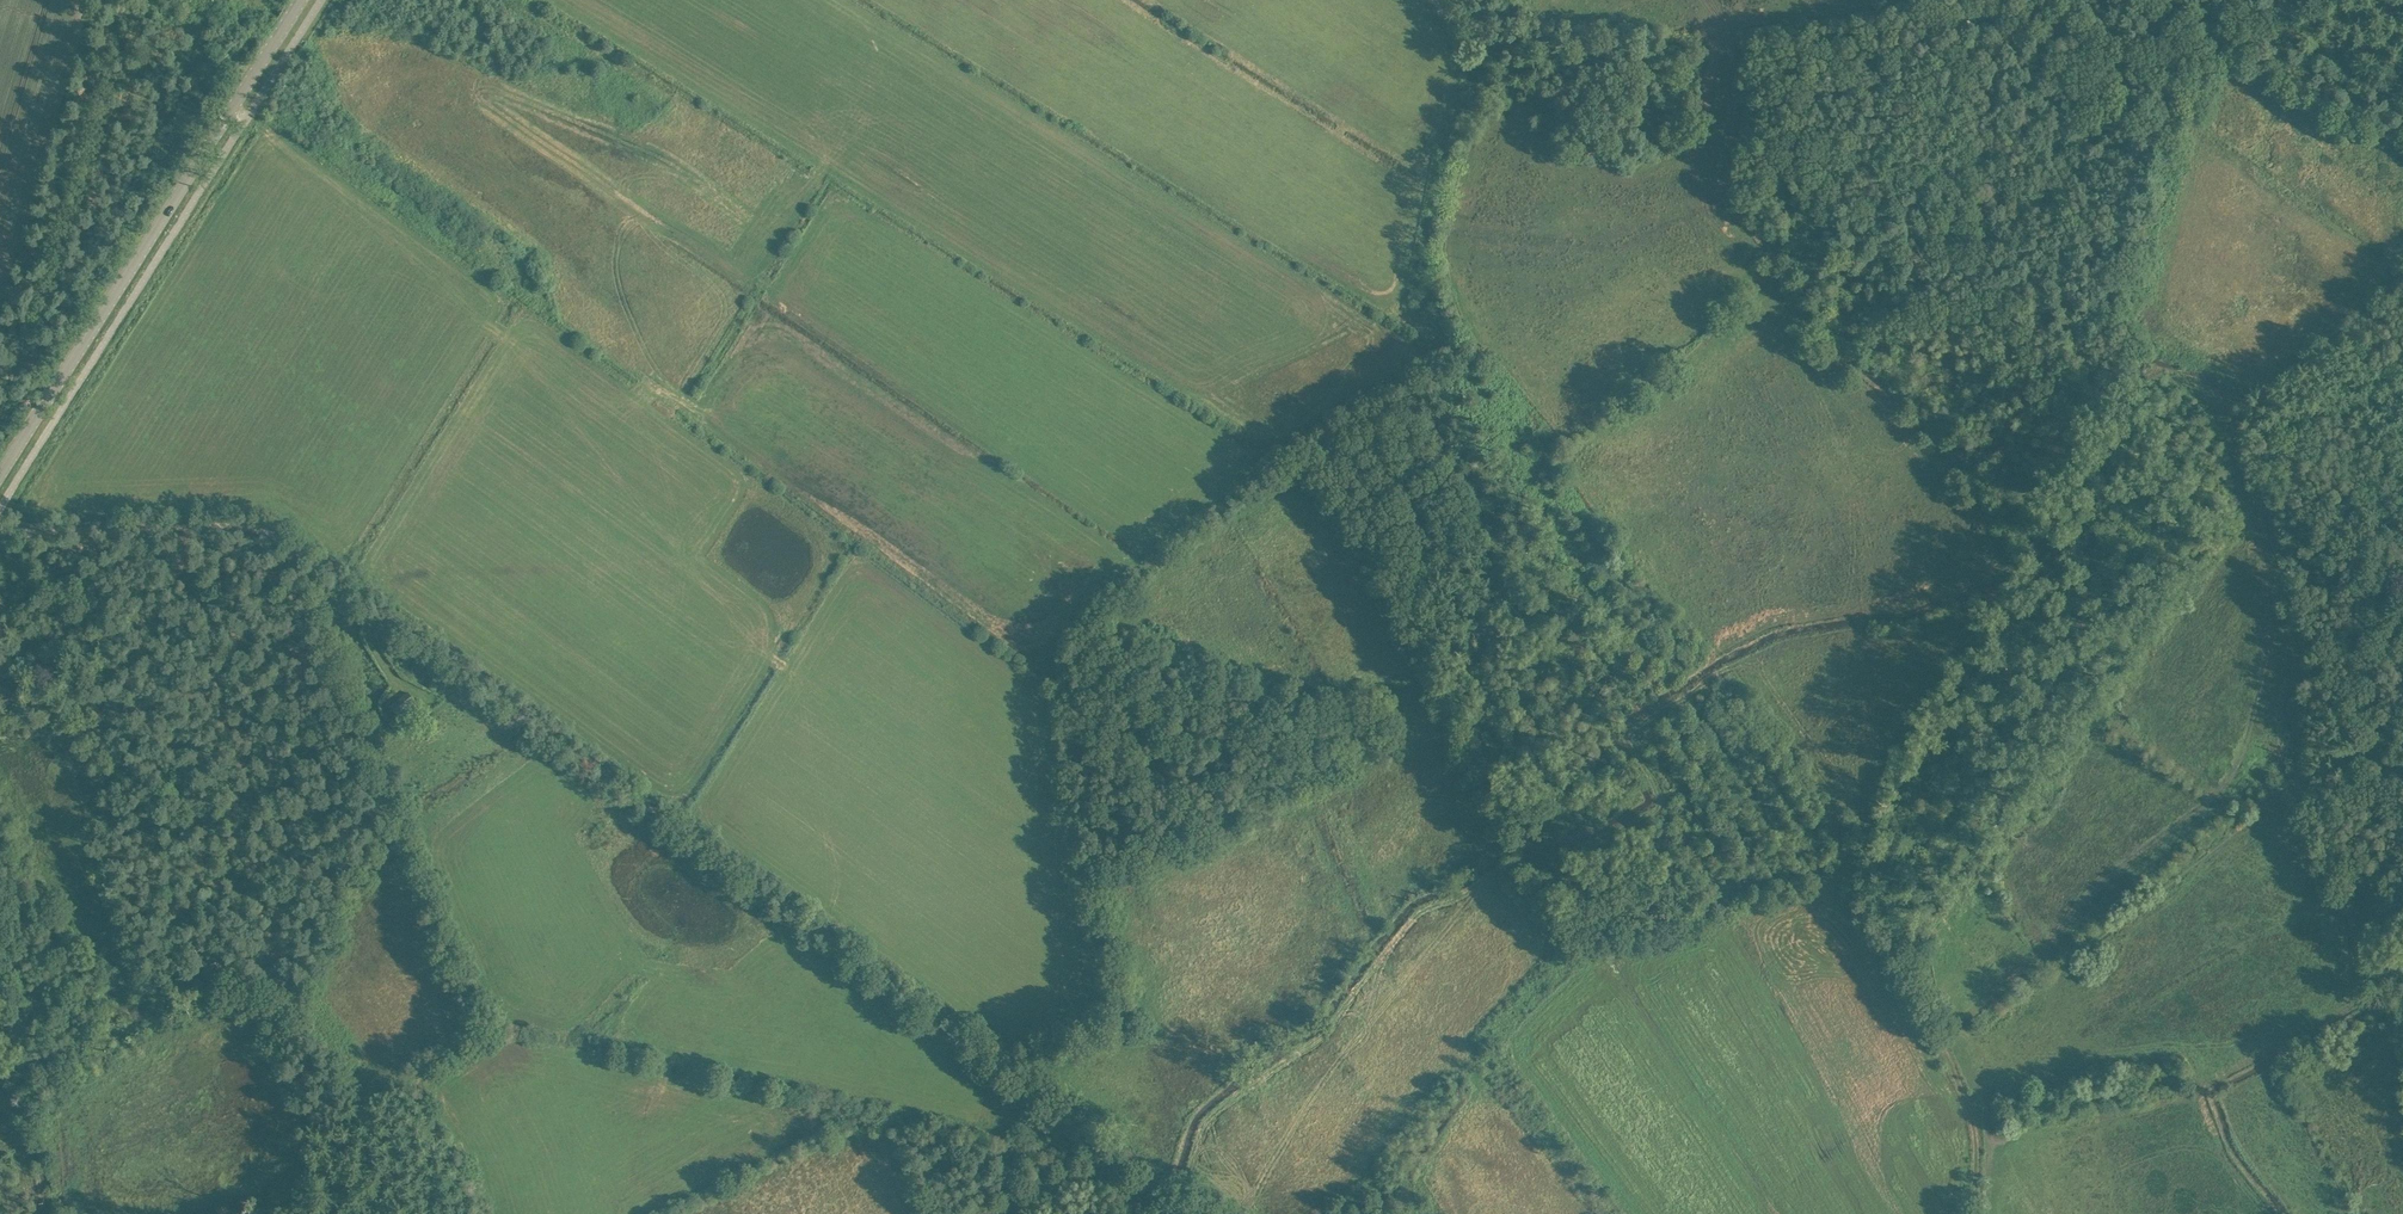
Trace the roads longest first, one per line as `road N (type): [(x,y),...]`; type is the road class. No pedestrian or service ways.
road 1 (track): [(1005,1064),(280,538),(243,524),(33,534),(0,521)]
road 2 (track): [(1005,1064),(1121,1012),(1069,724),(1070,668),(1084,634),(1116,596),(1275,464),(1464,350)]
road 3 (track): [(280,538),(467,971),(482,1031),(413,1081),(468,1213)]
road 4 (tertiary): [(0,475),(301,0)]
road 5 (track): [(1979,1213),(1981,1149),(1961,1086),(1860,899),(1814,894),(1828,868),(1859,869)]
road 6 (track): [(1212,1213),(1005,1064)]
road 7 (track): [(33,534),(57,566),(110,682)]

